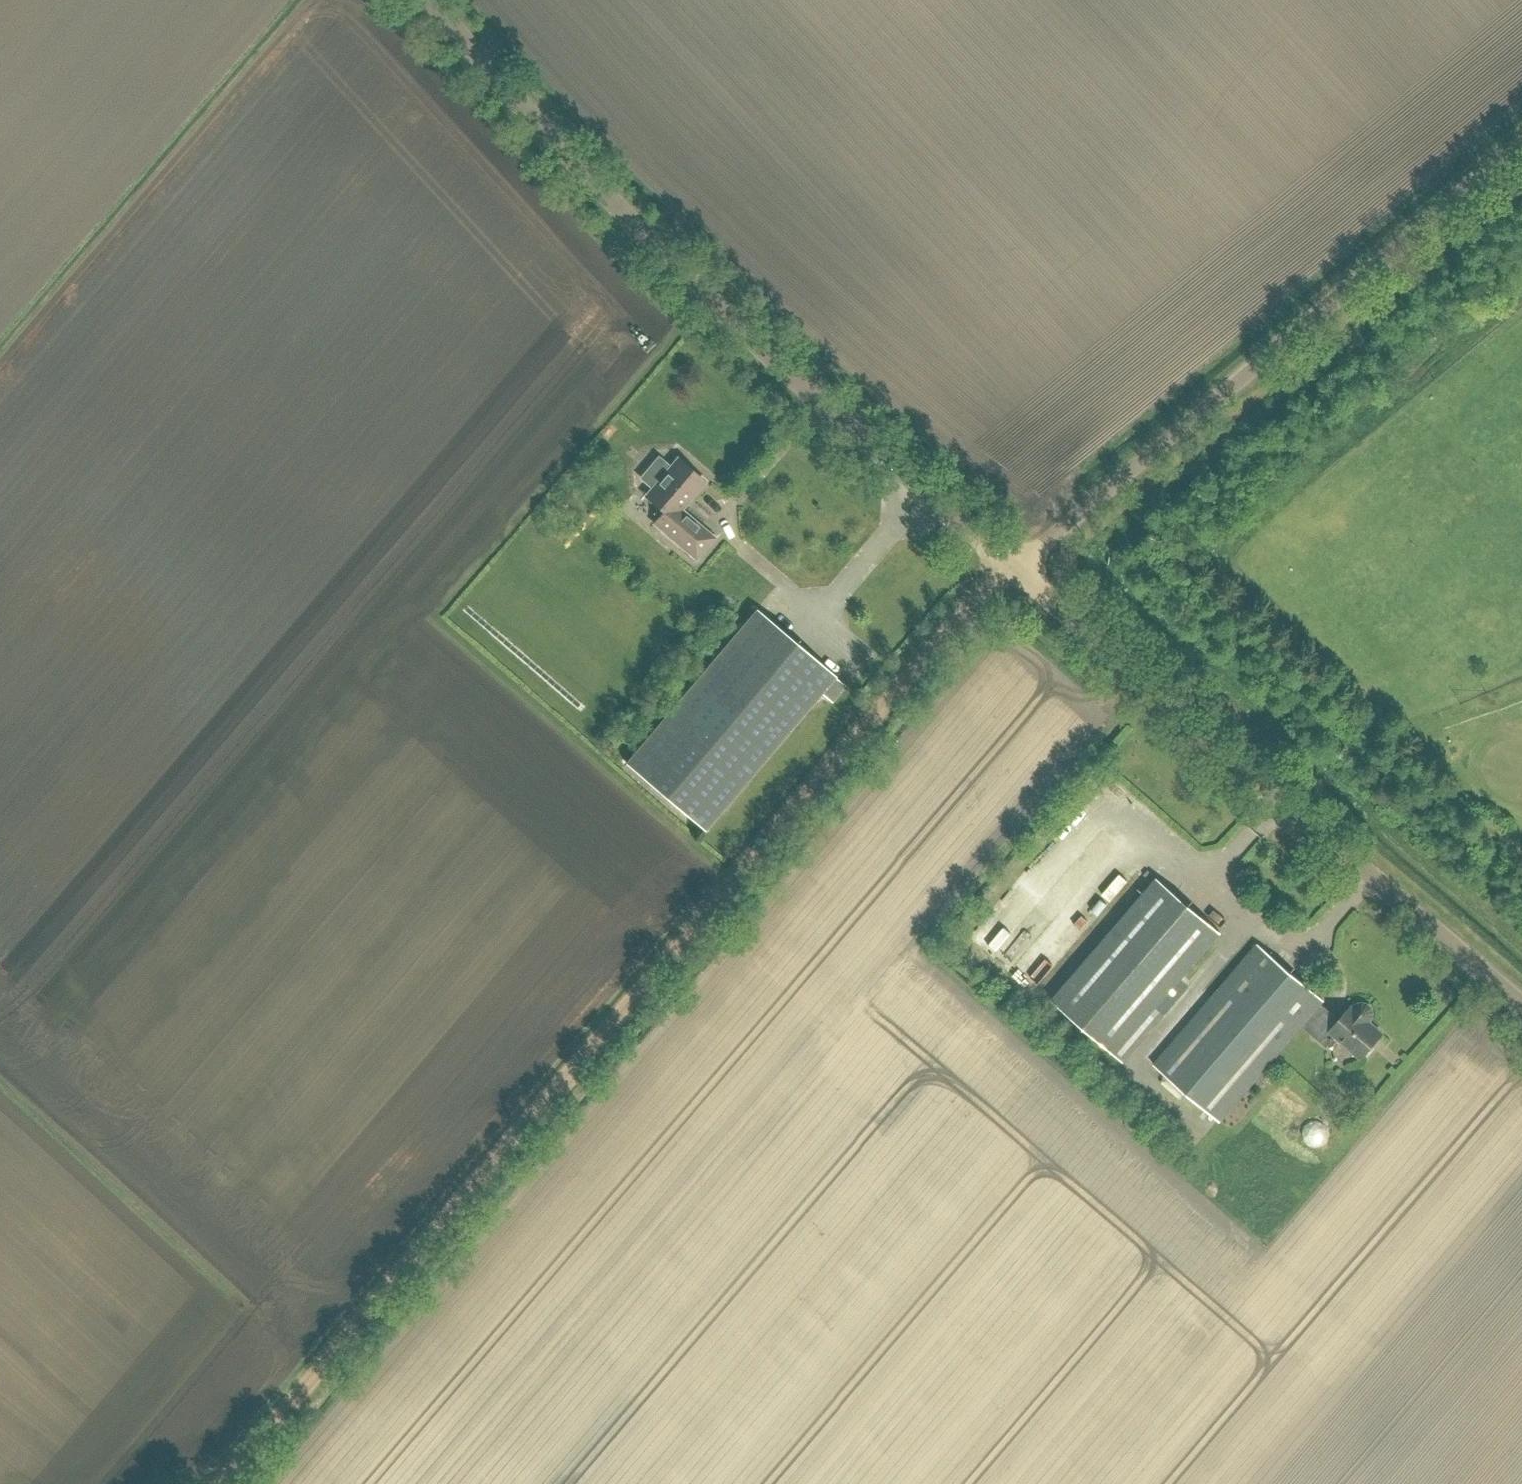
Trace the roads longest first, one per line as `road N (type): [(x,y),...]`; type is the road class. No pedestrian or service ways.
road 1 (track): [(1013,567),(964,608),(218,1483)]
road 2 (tertiary): [(1013,567),(726,314),(532,118),(433,0)]
road 3 (tertiary): [(1521,1005),(1013,567)]
road 4 (tertiary): [(1013,567),(1521,145)]

